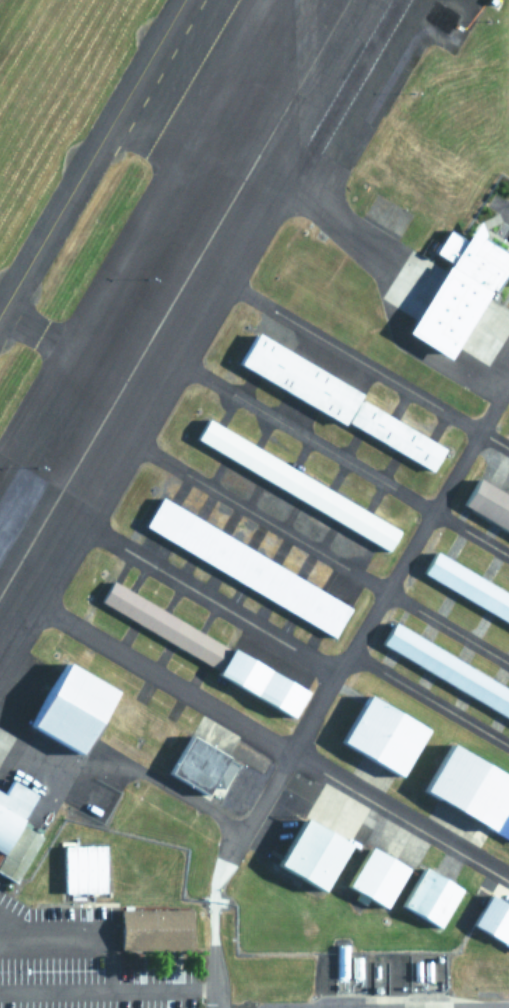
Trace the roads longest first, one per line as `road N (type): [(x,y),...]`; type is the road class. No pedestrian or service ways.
road 1 (track): [(397,0),(303,169),(306,188),(397,266),(394,320)]

